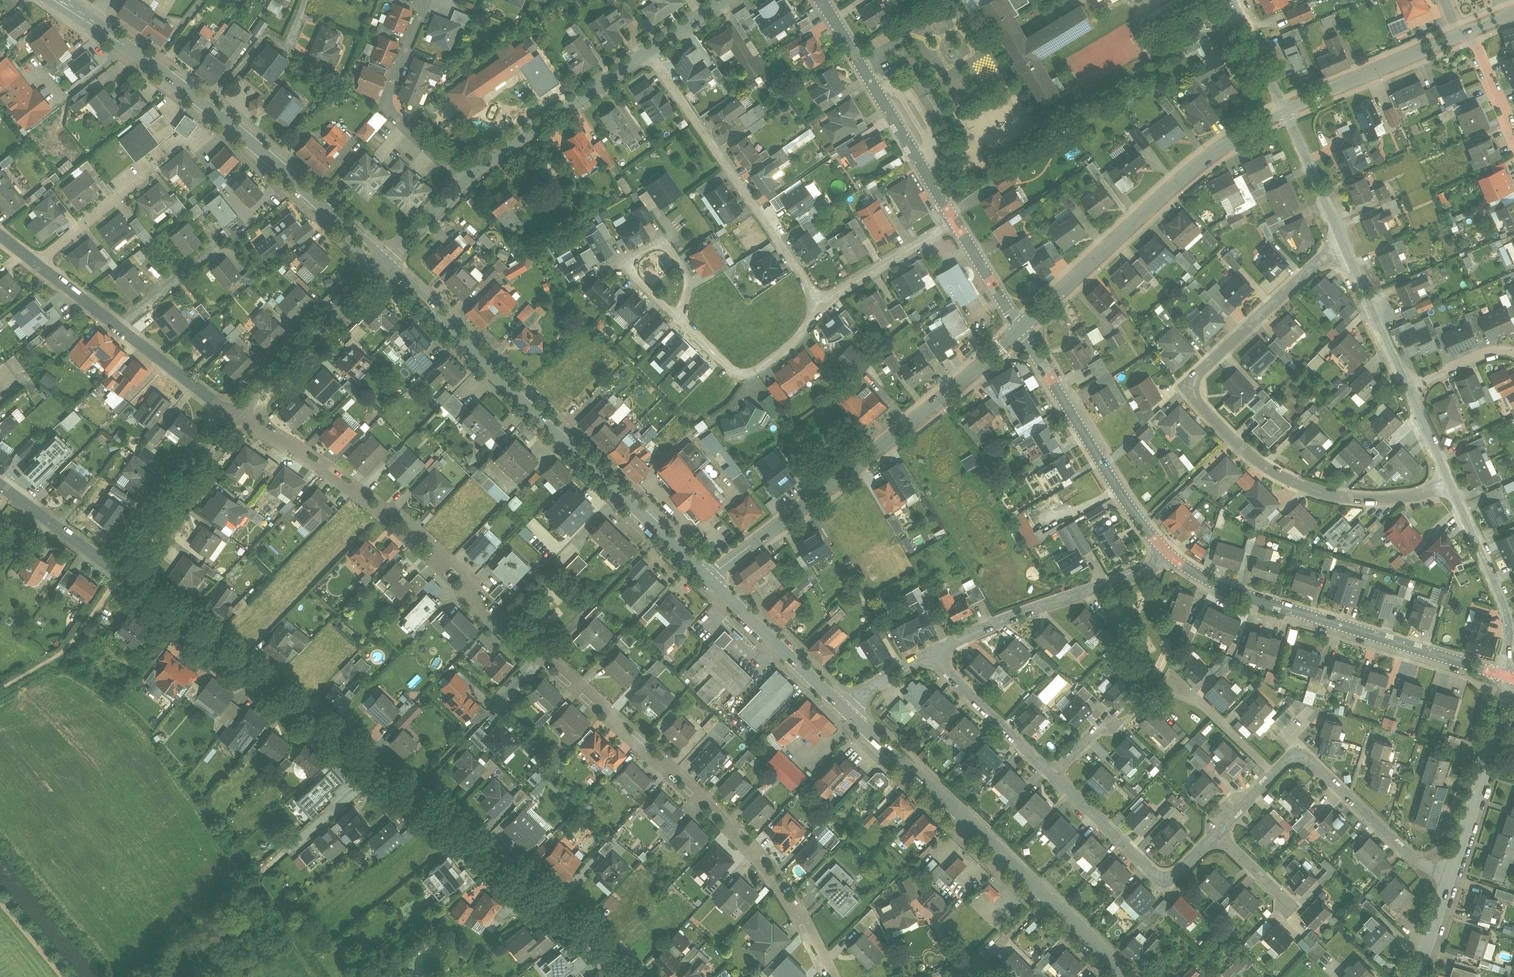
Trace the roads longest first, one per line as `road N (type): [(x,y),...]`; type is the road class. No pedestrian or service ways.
road 1 (residential): [(235,416),(303,453),(445,563),(745,839),(835,976)]
road 2 (residential): [(110,574),(648,976)]
road 3 (residential): [(1445,481),(1411,497),(1320,492),(1259,463),(1194,396),(1197,376),(1342,242)]
road 4 (secondary): [(382,262),(709,578)]
road 5 (secondary): [(63,0),(204,101),(382,262)]
road 6 (tertiary): [(1021,328),(709,578)]
road 7 (secondary): [(846,708),(1128,976)]
road 8 (residential): [(1168,554),(1264,602),(1503,674)]
road 9 (tertiary): [(1284,109),(1189,171),(1021,328)]
road 10 (residential): [(818,303),(647,53)]
road 11 (residential): [(1021,328),(1168,554)]
road 12 (residential): [(822,0),(955,224)]
road 13 (residential): [(1168,554),(1128,580),(1036,607),(931,655)]
road 14 (residential): [(647,53),(464,183)]
road 15 (residential): [(1052,774),(1158,875),(1178,873),(1219,834)]
road 16 (residential): [(464,183),(389,110),(426,0)]
road 17 (residential): [(1275,774),(1305,759),(1416,859),(1450,871)]
road 18 (residential): [(235,416),(382,262)]
road 19 (residential): [(1445,481),(1507,613),(1512,637),(1503,674)]
road 20 (residential): [(1512,678),(1450,871)]
road 21 (residential): [(110,574),(235,416)]
road 22 (residential): [(818,303),(796,341),(745,374),(732,371),(680,318)]
road 23 (tertiary): [(1460,34),(1284,109)]
road 24 (secondary): [(709,578),(846,708)]
road 25 (residential): [(931,655),(1052,774)]
road 26 (residential): [(242,268),(224,243),(121,327)]
road 27 (residential): [(680,318),(628,273),(628,261),(652,246),(669,249),(689,279)]
road 28 (residential): [(1342,242),(1405,389)]
road 29 (residential): [(955,224),(818,303)]
road 30 (residential): [(1275,774),(1181,685),(1160,685)]
road 31 (residential): [(1284,109),(1342,242)]
road 32 (residential): [(121,327),(235,416)]
road 33 (residential): [(0,483),(110,574)]
road 34 (residential): [(147,171),(38,263)]
road 35 (residential): [(955,224),(1021,328)]
road 36 (residential): [(1232,0),(1284,109)]

